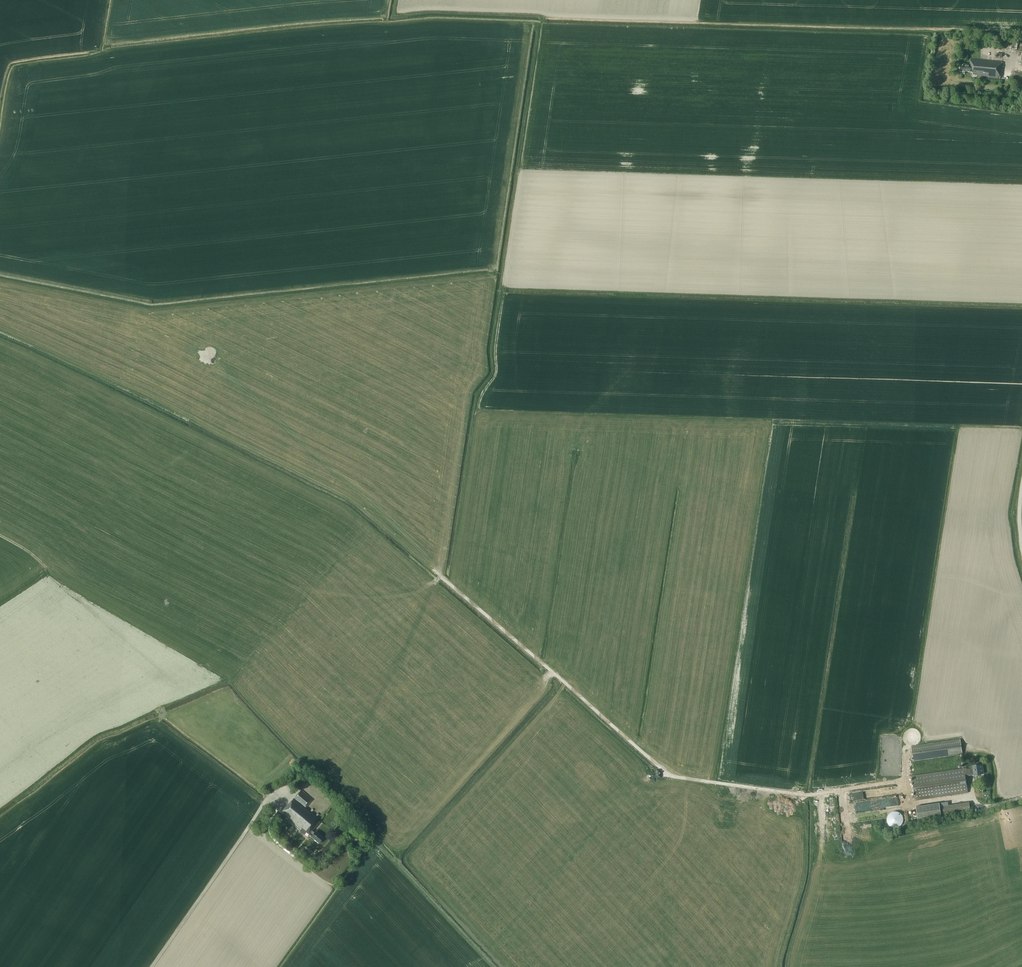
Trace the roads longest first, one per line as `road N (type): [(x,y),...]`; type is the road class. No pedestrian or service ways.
road 1 (track): [(907,781),(802,795),(667,776),(437,573)]

